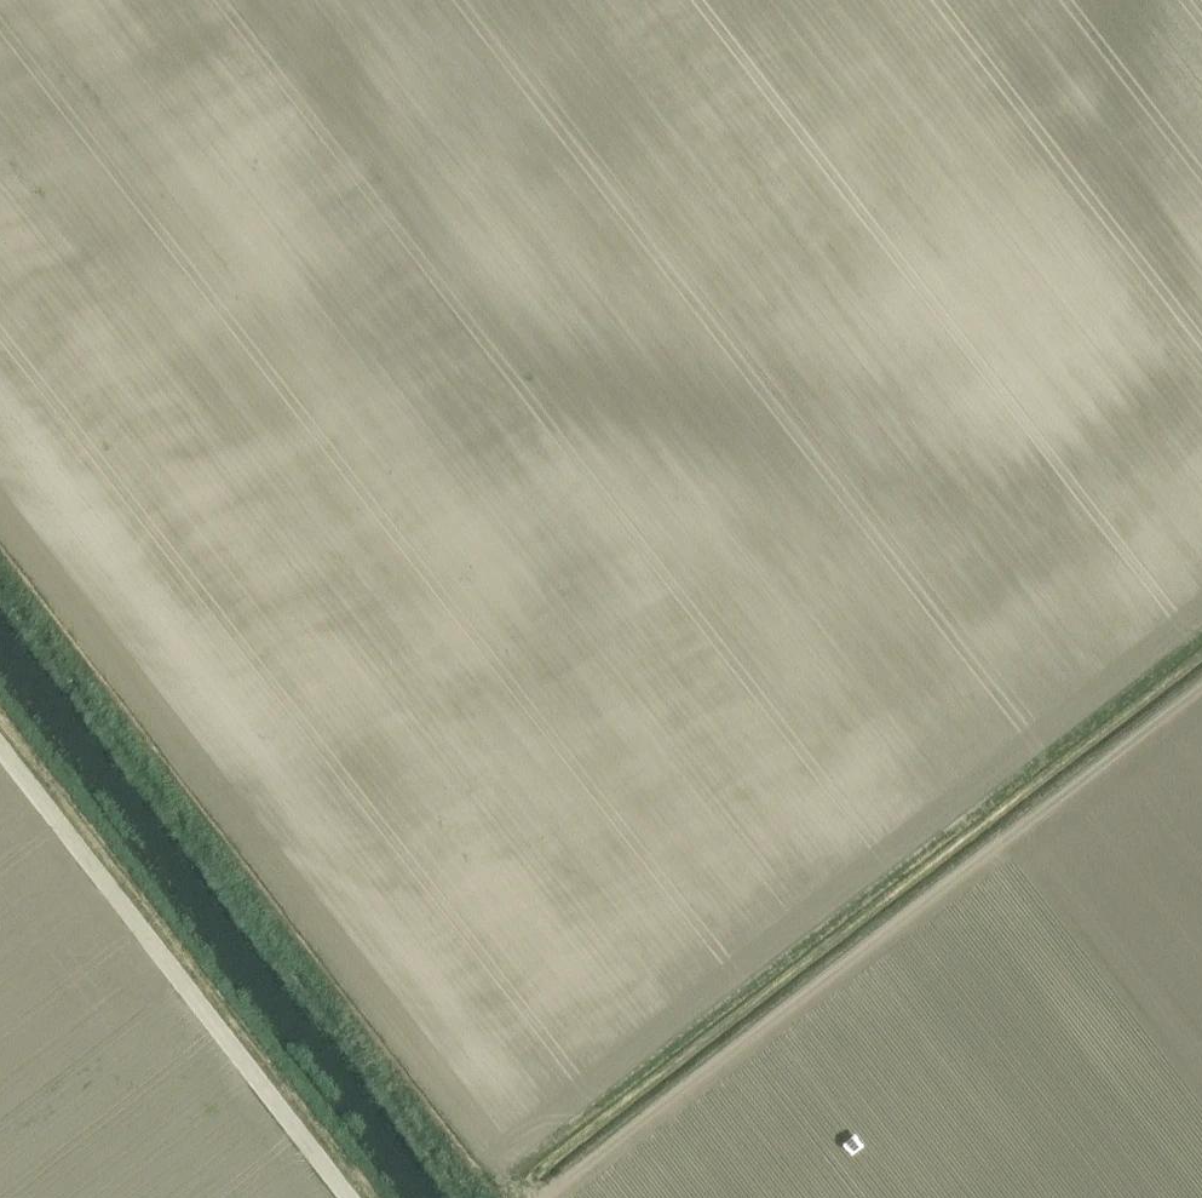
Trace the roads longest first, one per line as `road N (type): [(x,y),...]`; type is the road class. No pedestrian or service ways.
road 1 (track): [(346,1197),(0,750)]

